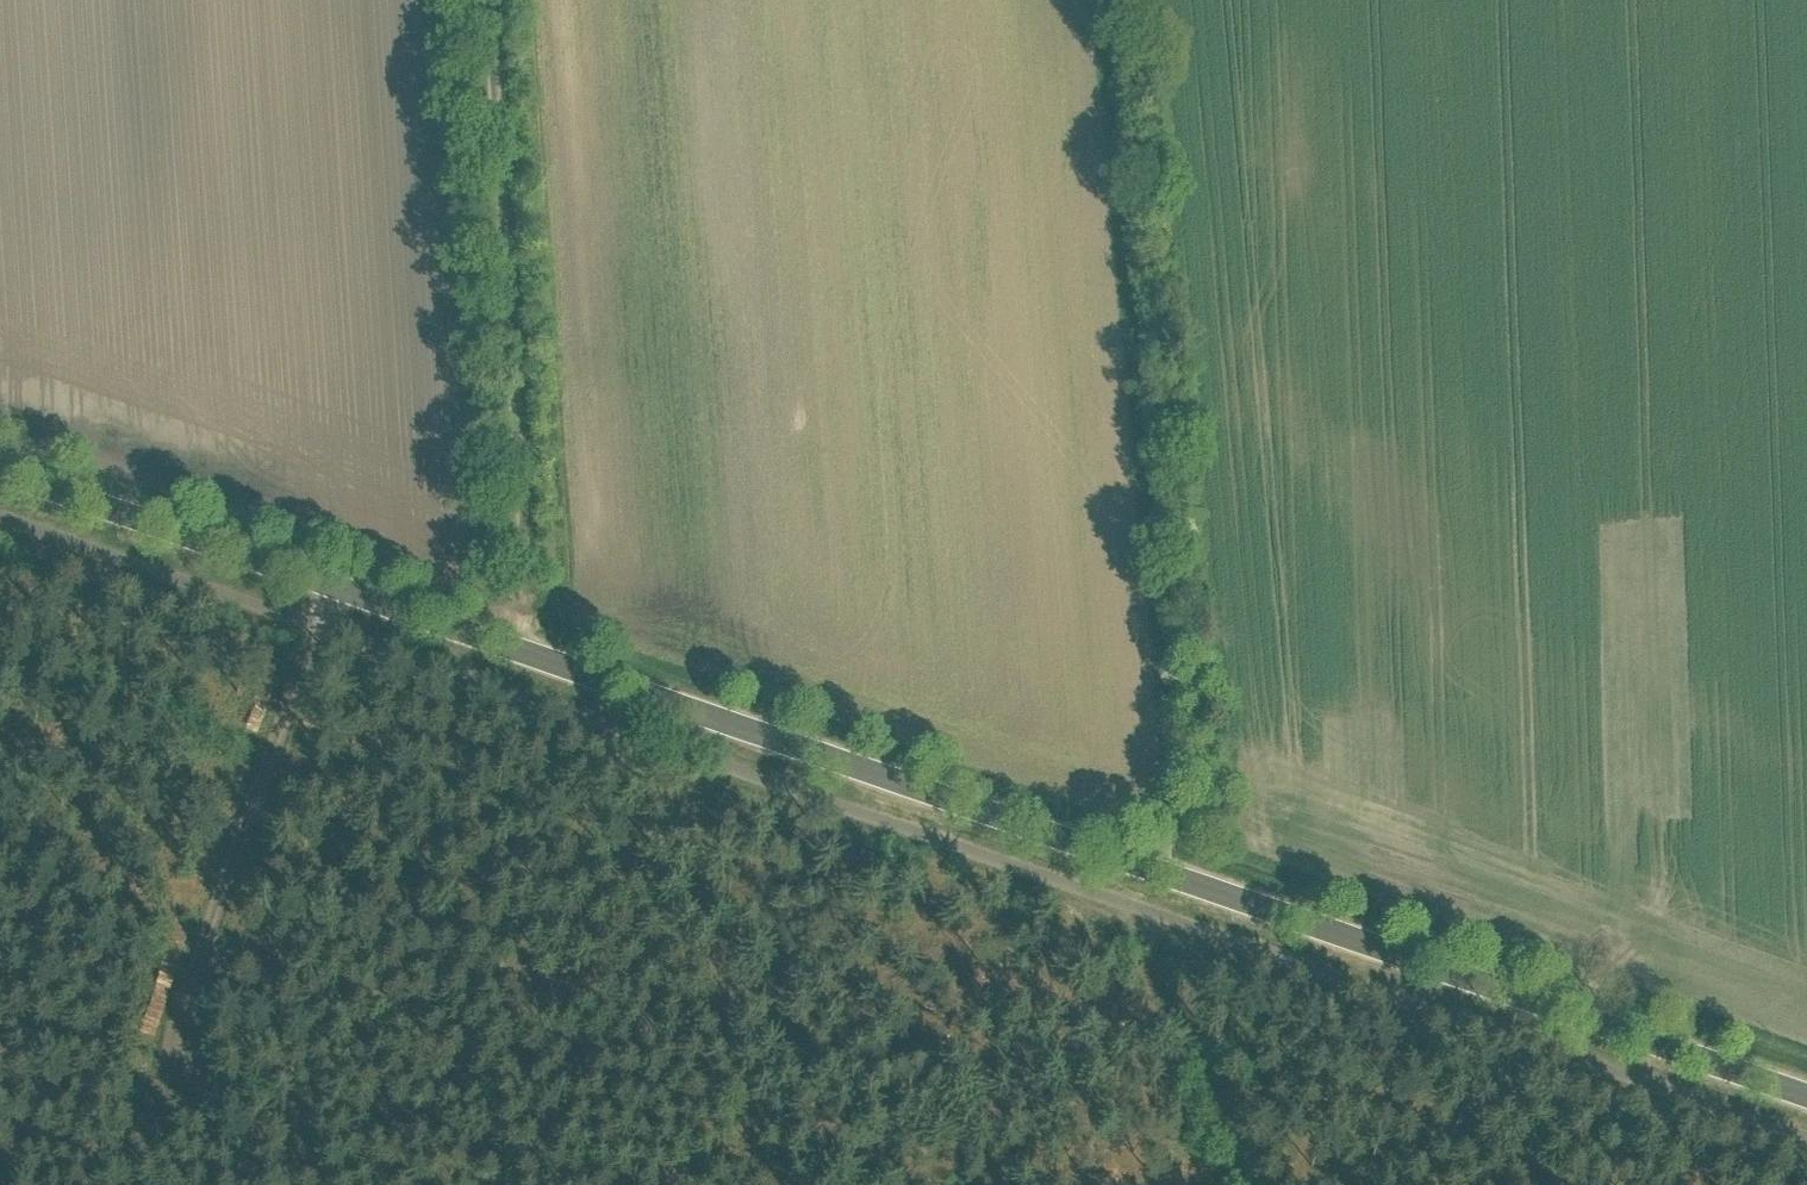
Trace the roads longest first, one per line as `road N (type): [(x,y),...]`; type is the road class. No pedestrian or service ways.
road 1 (tertiary): [(0,465),(1806,1083)]

